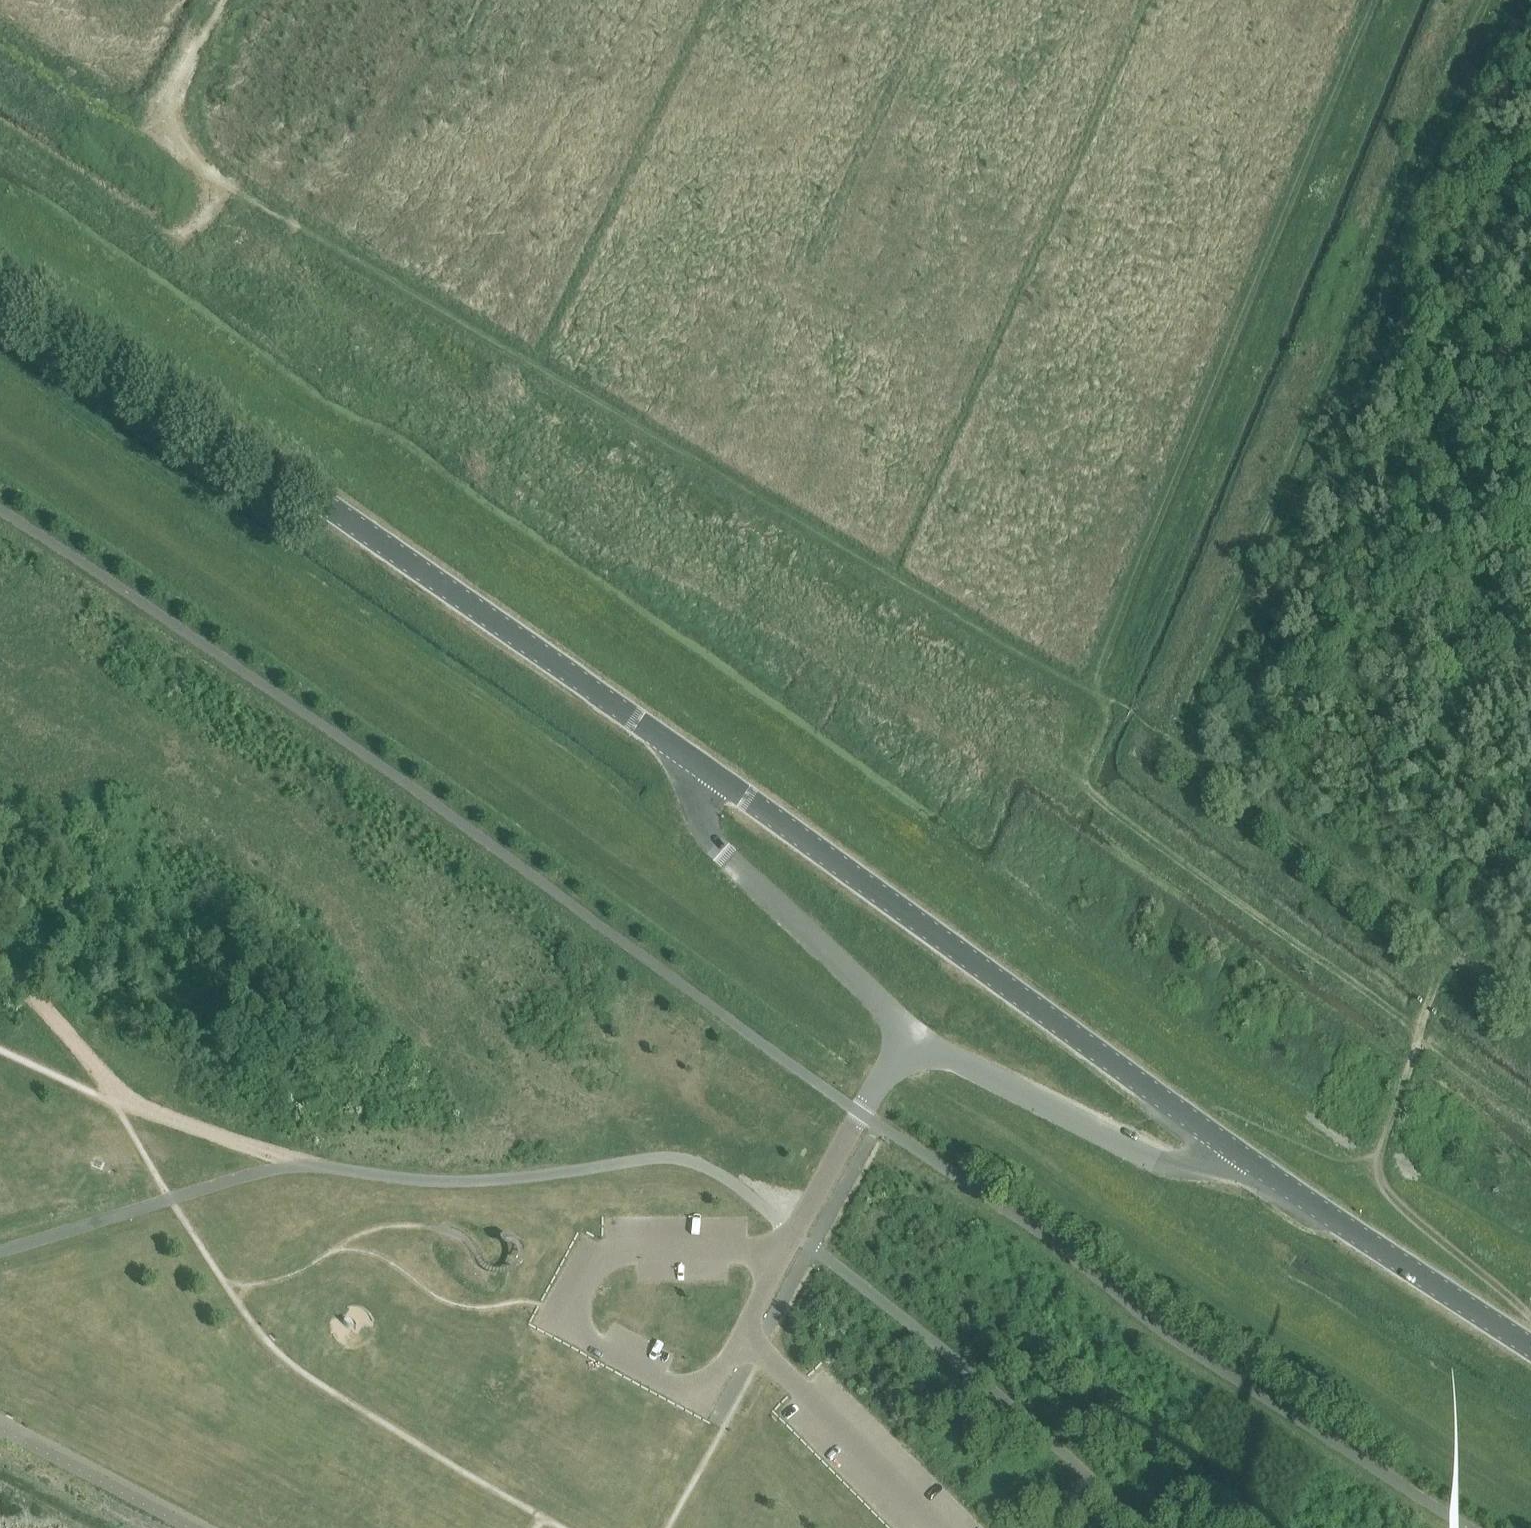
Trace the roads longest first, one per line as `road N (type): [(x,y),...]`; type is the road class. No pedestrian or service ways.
road 1 (tertiary): [(0,286),(694,760),(1235,1153),(1530,1352)]

